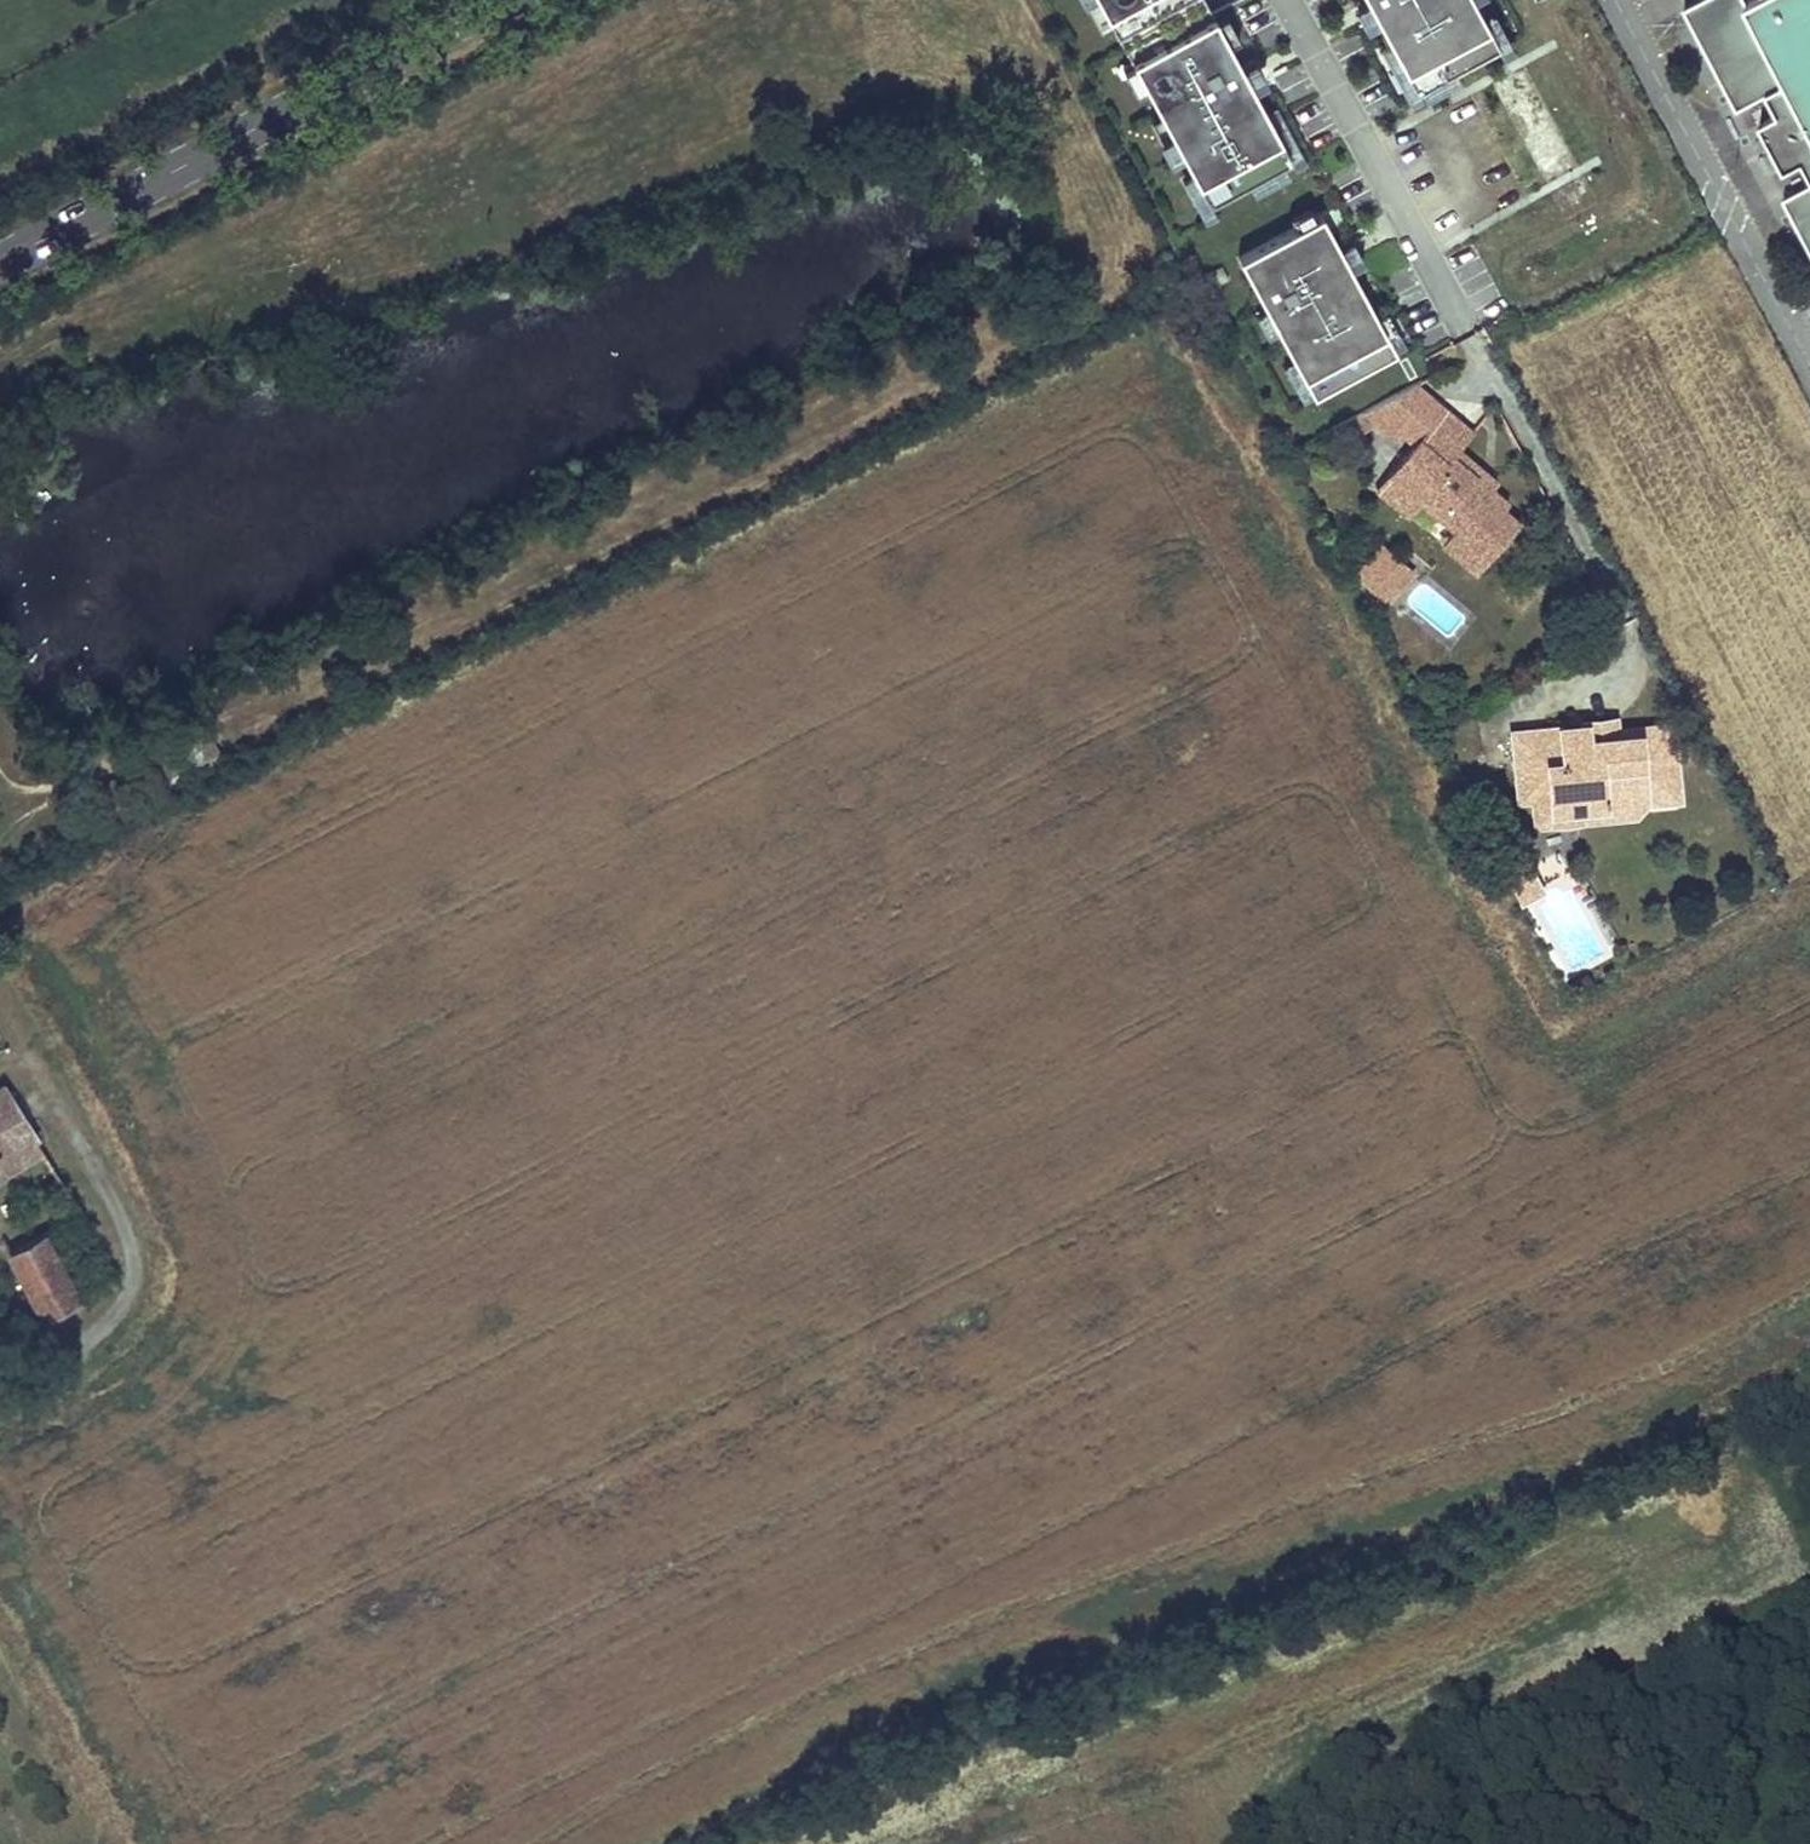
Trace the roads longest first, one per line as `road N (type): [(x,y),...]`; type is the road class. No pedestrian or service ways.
road 1 (primary): [(498,0),(0,262)]

